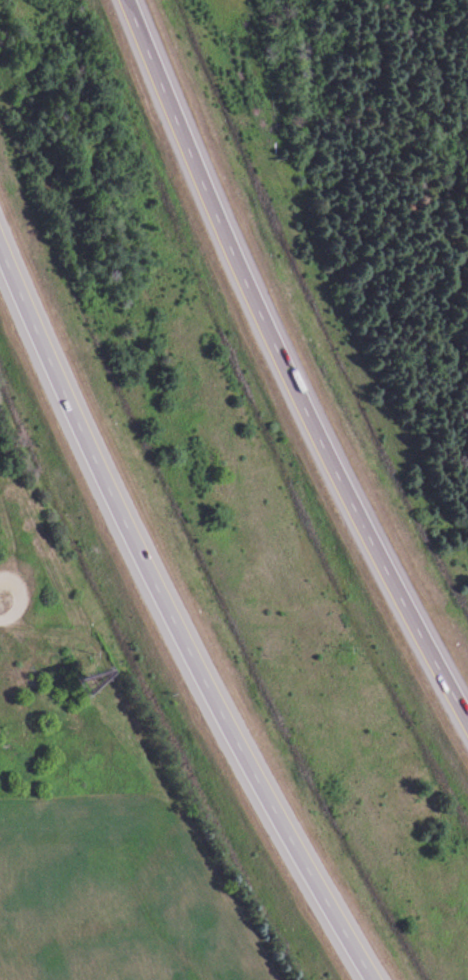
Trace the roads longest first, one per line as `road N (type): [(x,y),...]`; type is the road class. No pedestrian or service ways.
road 1 (motorway): [(0,237),(241,751),(372,979)]
road 2 (motorway): [(467,722),(349,504),(129,0)]

